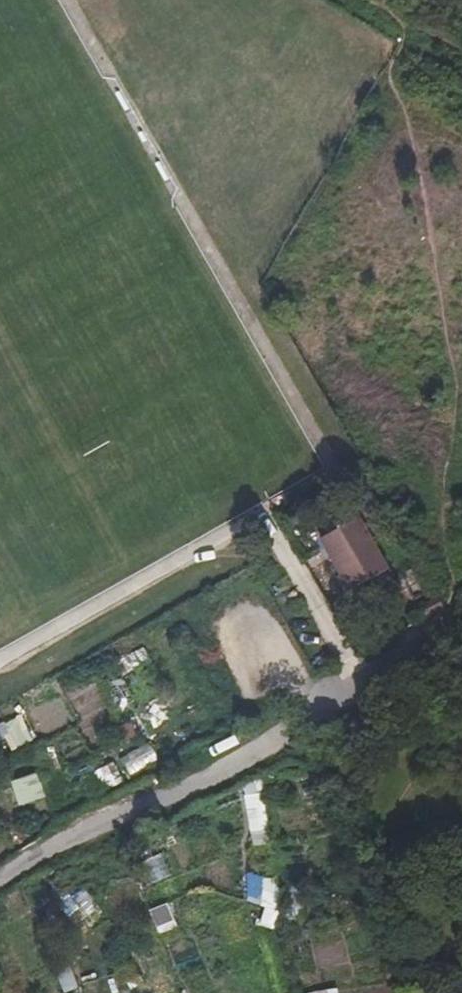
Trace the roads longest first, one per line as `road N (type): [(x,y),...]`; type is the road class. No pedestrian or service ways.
road 1 (residential): [(0,879),(224,770),(402,667)]

